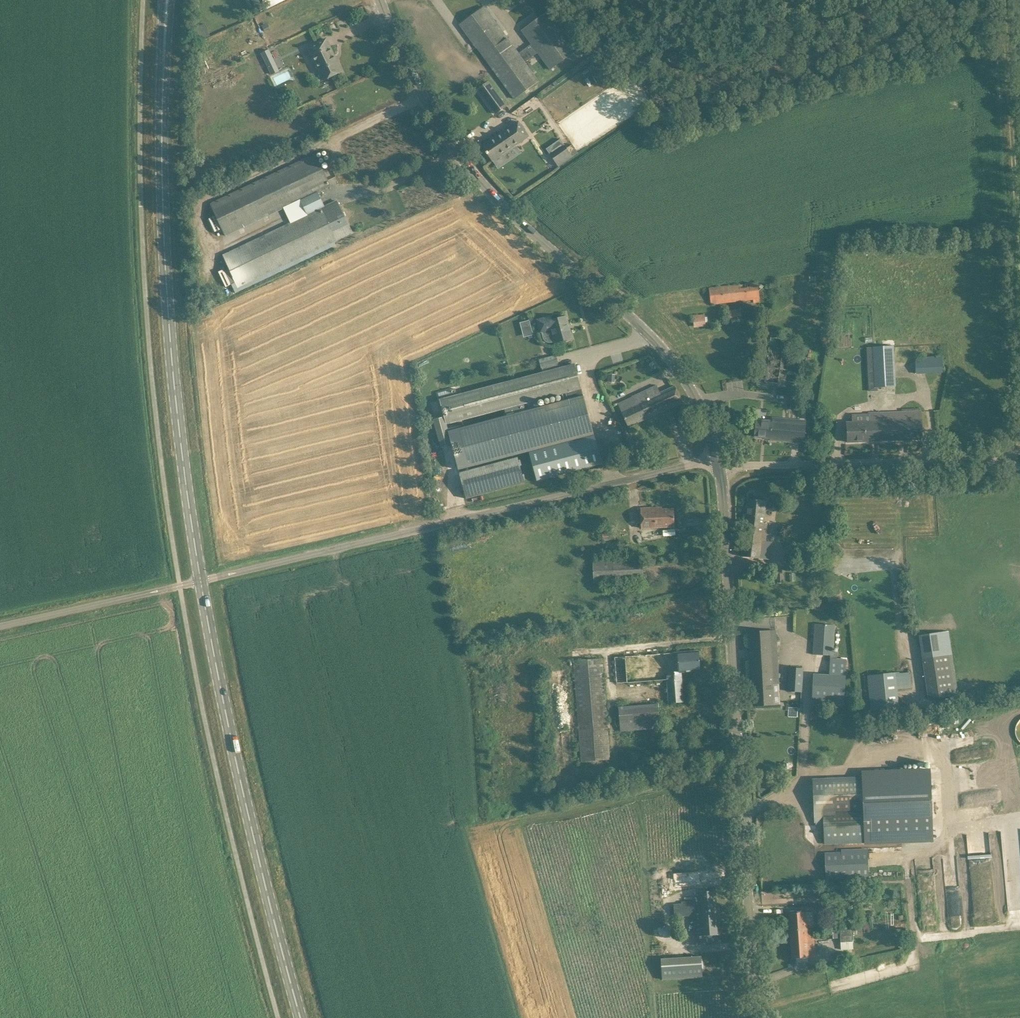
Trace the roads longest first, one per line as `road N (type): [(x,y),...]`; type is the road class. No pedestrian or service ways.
road 1 (unclassified): [(717,464),(676,369),(501,214),(468,172),(416,86),(379,0)]
road 2 (secondary): [(201,581),(170,337),(168,0)]
road 3 (unclassified): [(756,1017),(717,464)]
road 4 (unclassified): [(201,581),(717,464)]
road 5 (secondary): [(301,1017),(223,716),(201,581)]
road 6 (unclassified): [(717,464),(1006,463),(1019,469)]
road 7 (track): [(1003,0),(1019,286)]
road 8 (unclassified): [(0,626),(201,581)]

